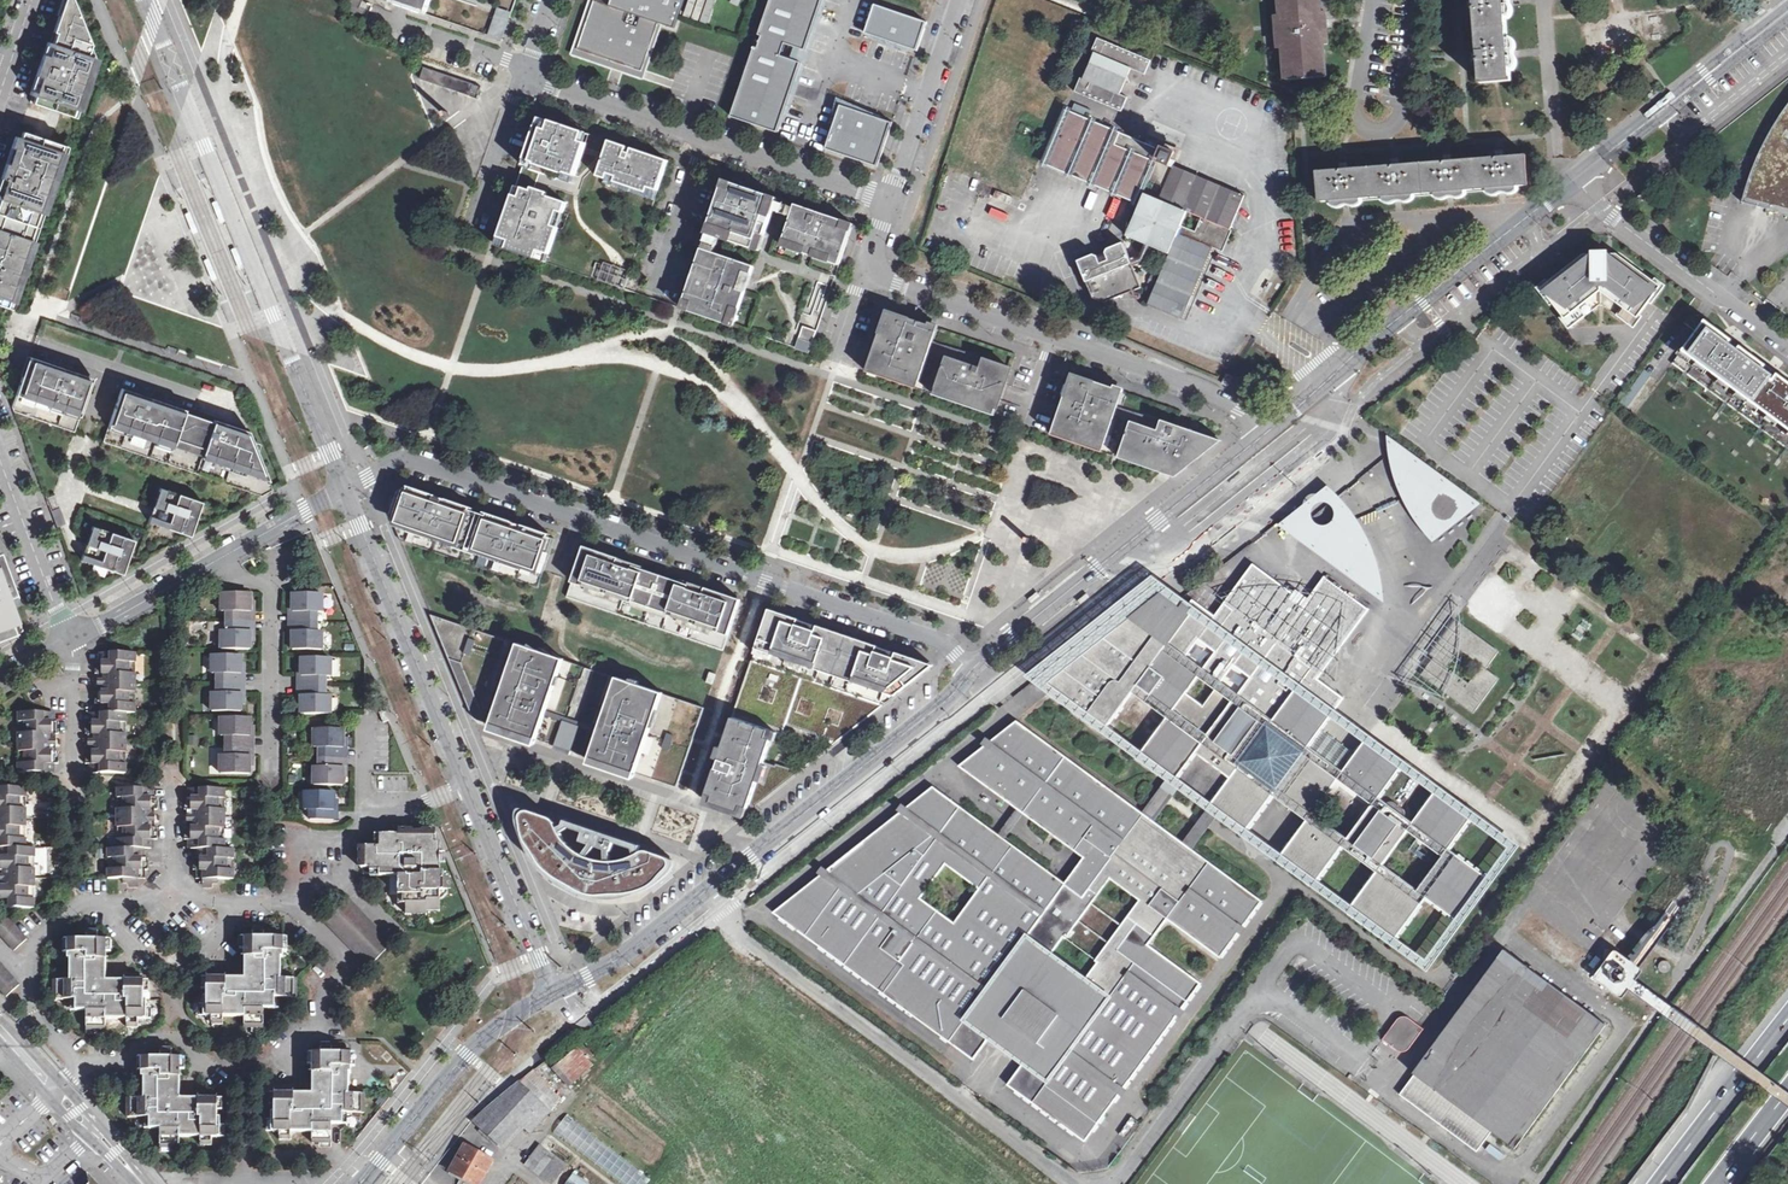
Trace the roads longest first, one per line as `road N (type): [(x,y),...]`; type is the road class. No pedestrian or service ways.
road 1 (residential): [(969,669),(946,646),(808,594),(401,460),(346,485)]
road 2 (unclassified): [(969,669),(937,712),(624,957),(556,987)]
road 3 (tertiary): [(146,0),(346,485)]
road 4 (residential): [(551,0),(526,76),(887,203)]
road 5 (residential): [(862,271),(1209,393),(1244,410),(1263,435)]
road 6 (unclassified): [(1576,181),(1379,333),(1263,435)]
road 7 (unclassified): [(1263,435),(969,669)]
road 8 (tertiary): [(346,485),(466,787)]
road 9 (tertiary): [(556,987),(467,1052),(360,1183)]
road 10 (unclassified): [(1787,12),(1576,181)]
road 11 (residential): [(1787,347),(1610,217),(1576,181)]
road 12 (residential): [(217,557),(234,576),(273,587),(272,783)]
road 13 (residential): [(0,339),(12,334),(231,408)]
road 14 (residential): [(261,1071),(323,1015),(323,989),(354,962),(289,903)]
road 15 (tertiary): [(466,787),(556,987)]
road 16 (residential): [(887,203),(955,0)]
road 17 (trunk): [(1787,1018),(1660,1183)]
road 18 (residential): [(0,456),(70,639)]
road 19 (residential): [(78,1068),(122,1064),(151,1038),(178,1035),(231,1074)]
road 20 (unclassified): [(70,639),(217,557)]
road 21 (residential): [(70,639),(72,807)]
road 22 (unclassified): [(217,557),(346,485)]
road 23 (residential): [(171,764),(172,901)]

